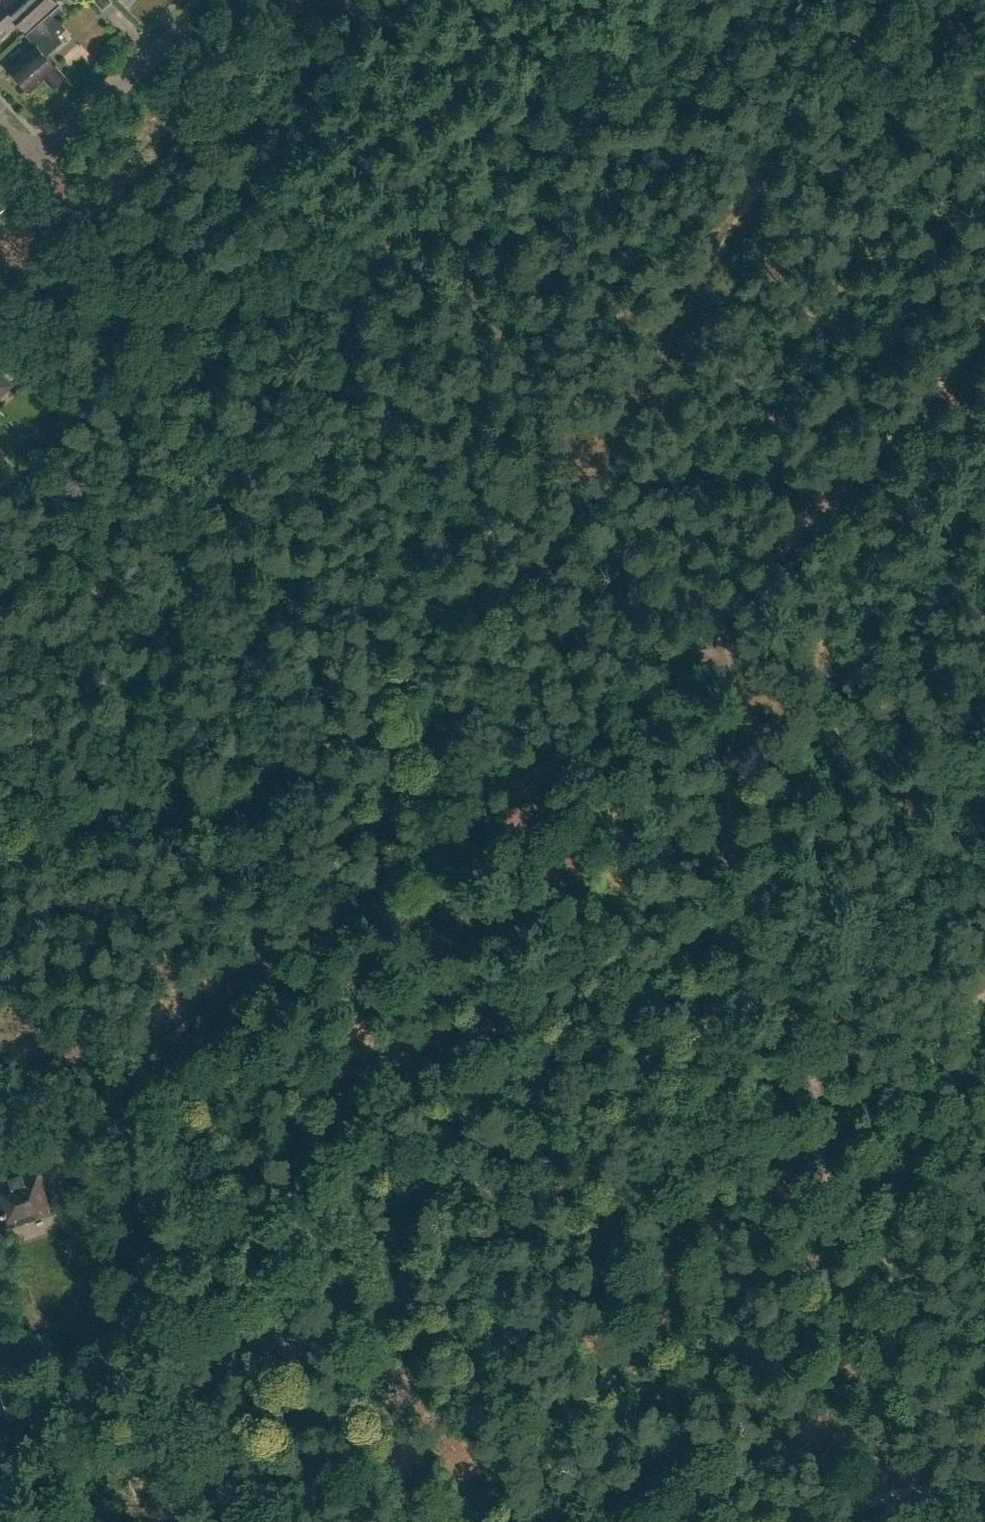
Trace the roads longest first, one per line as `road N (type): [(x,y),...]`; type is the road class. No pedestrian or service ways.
road 1 (track): [(0,1053),(125,1040),(635,708),(984,339)]
road 2 (track): [(804,1050),(730,863),(730,684),(720,615),(664,543),(609,492),(599,469)]
road 3 (track): [(897,1521),(885,1435),(834,1287),(823,1139),(806,1058)]
road 4 (unclassified): [(40,155),(73,134),(214,0)]

